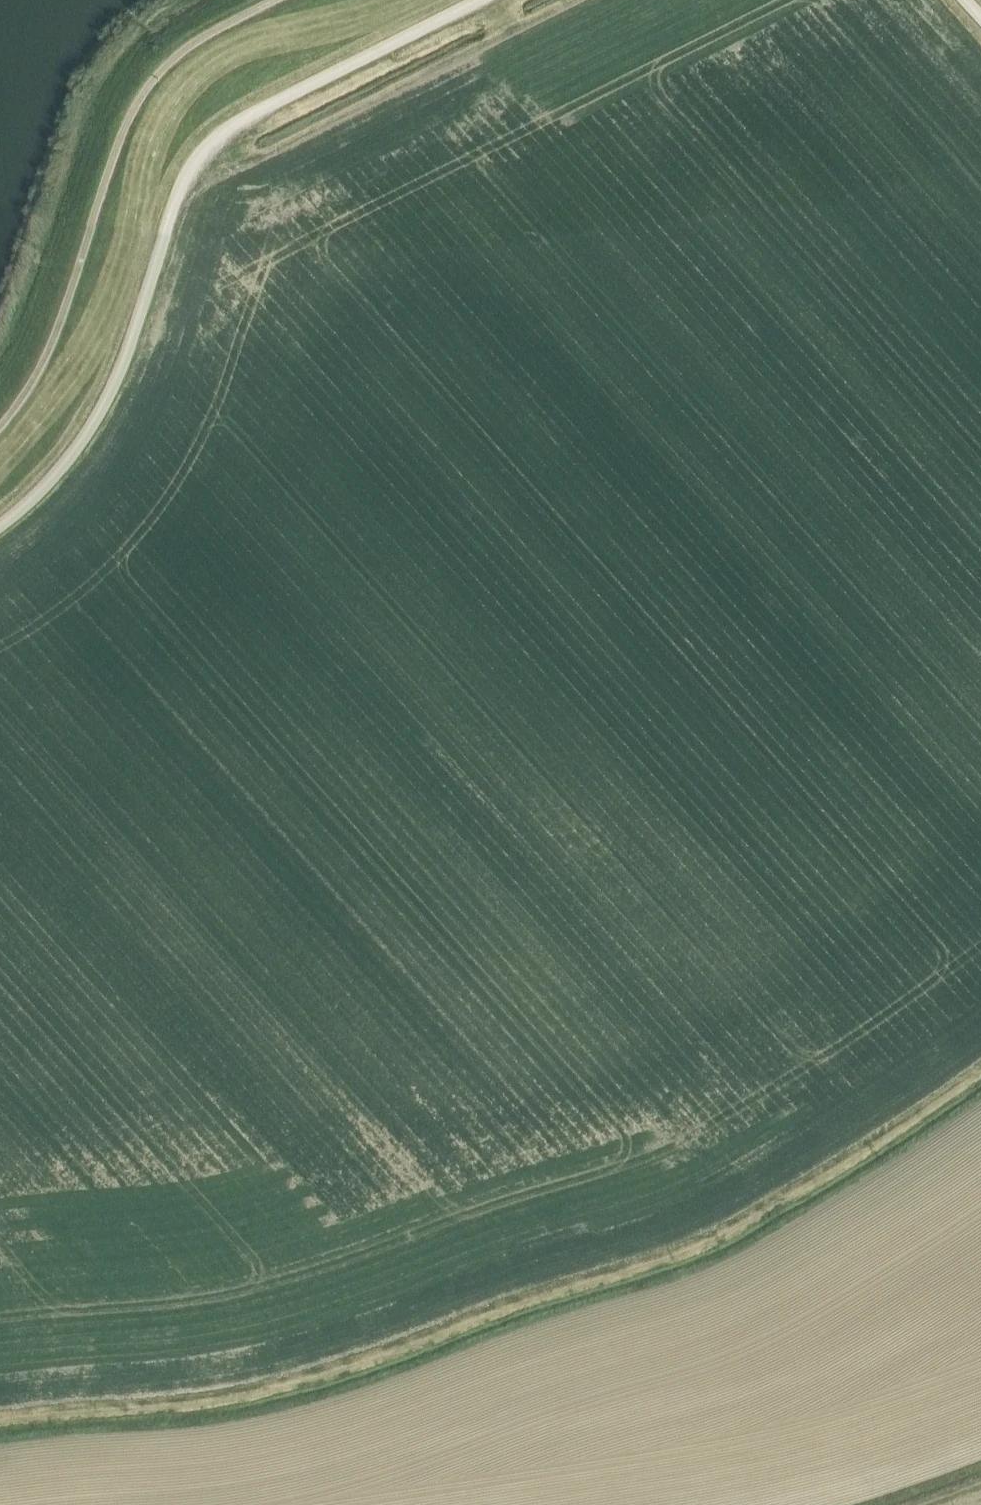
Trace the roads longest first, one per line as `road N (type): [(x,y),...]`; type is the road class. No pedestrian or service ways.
road 1 (unclassified): [(479,0),(247,117),(202,151),(178,192),(108,395),(69,460),(0,523)]
road 2 (track): [(0,429),(51,345),(135,109),(159,72),(201,38),(276,0)]

